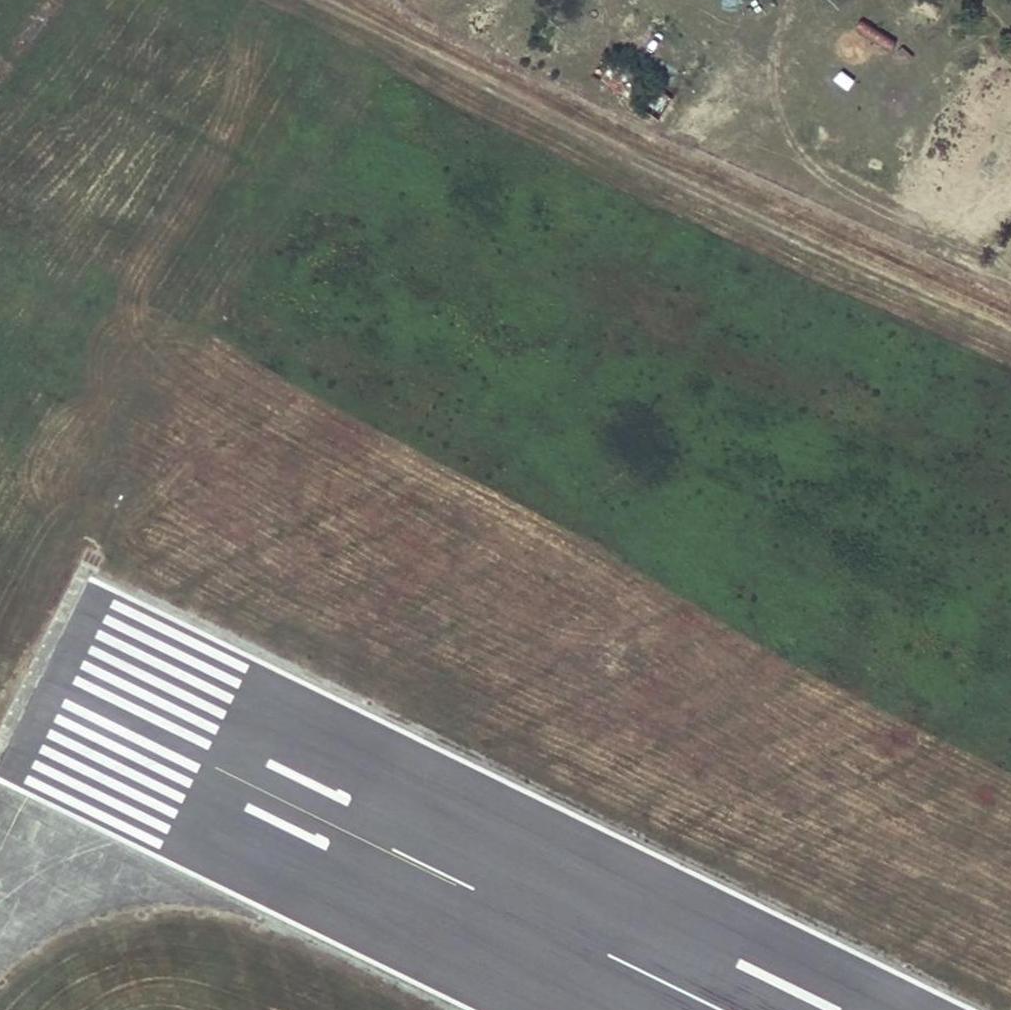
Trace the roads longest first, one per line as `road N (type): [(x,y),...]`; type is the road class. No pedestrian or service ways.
road 1 (track): [(1010,334),(726,205),(313,0)]

